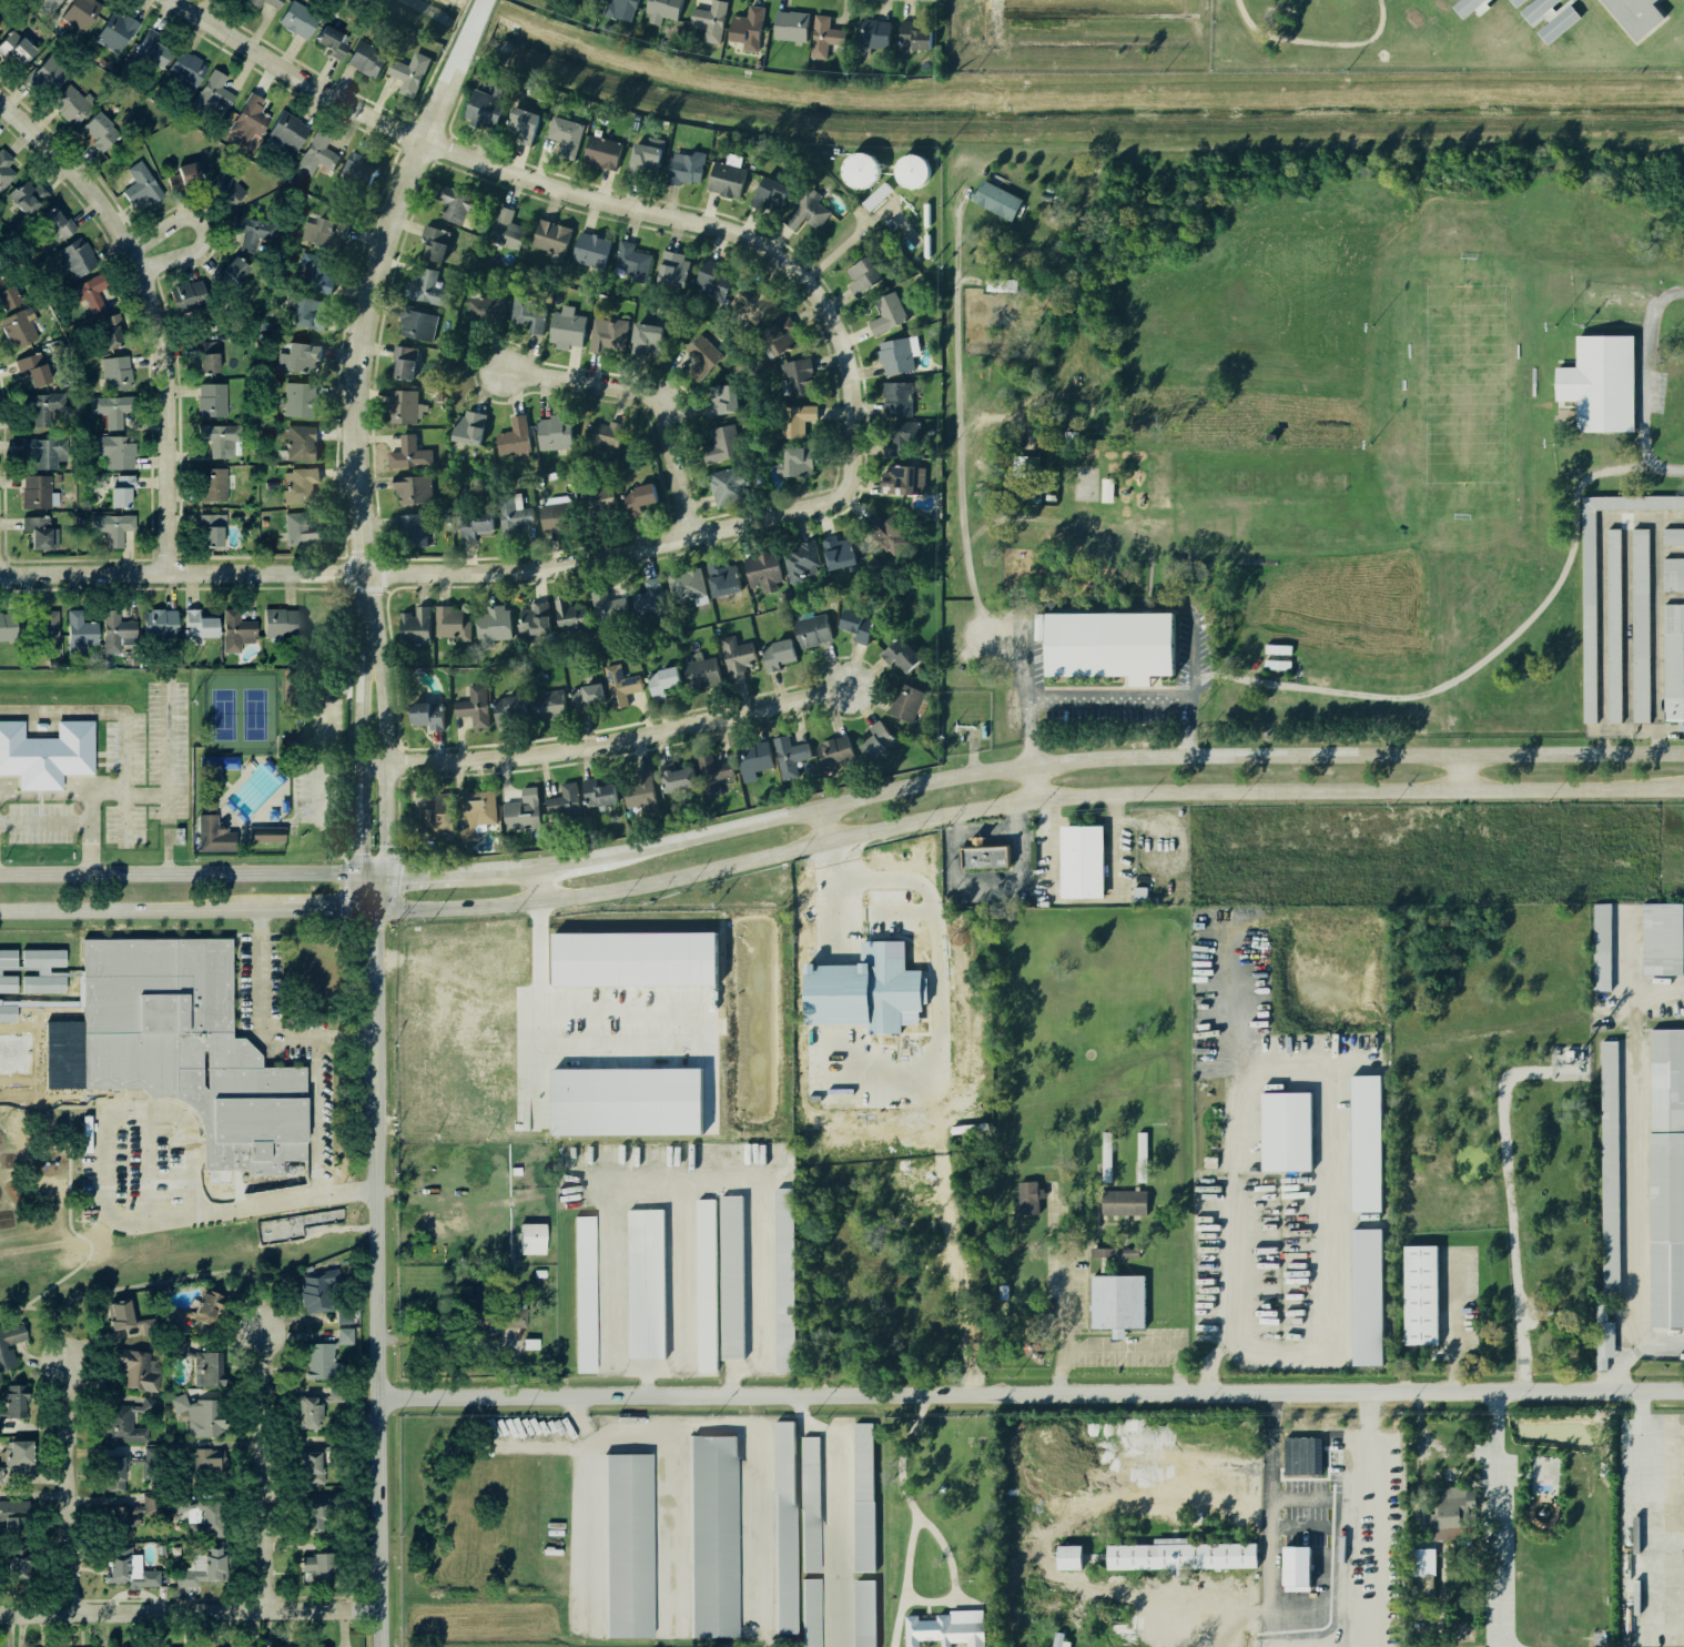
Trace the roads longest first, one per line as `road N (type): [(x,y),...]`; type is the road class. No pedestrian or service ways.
road 1 (tertiary): [(1683,1391),(384,1397)]
road 2 (secondary): [(1683,756),(1102,764),(932,787),(600,862),(460,877)]
road 3 (residential): [(178,0),(423,139),(565,189),(731,230),(781,255),(829,306),(853,371),(853,497)]
road 4 (residential): [(372,879),(372,664),(363,572),(369,334),(423,139),(482,0)]
road 5 (residential): [(0,575),(530,567),(853,497)]
road 6 (tertiary): [(380,1646),(384,1397),(372,879)]
road 7 (secondary): [(369,910),(591,899),(1049,798)]
road 8 (secondary): [(1049,798),(1683,791)]
road 9 (residential): [(0,103),(108,216),(150,302),(163,394),(165,573)]
road 10 (residential): [(371,766),(542,751),(850,688)]
road 11 (residential): [(0,1613),(381,1607)]
road 12 (secondary): [(372,879),(0,880)]
road 13 (residential): [(697,533),(660,396),(645,387),(498,368)]
road 14 (residential): [(273,1608),(258,1331)]
road 15 (secondary): [(0,912),(277,910)]
road 16 (residential): [(78,1611),(65,1354)]
road 17 (residential): [(136,269),(191,254),(202,228),(173,221),(130,252)]

